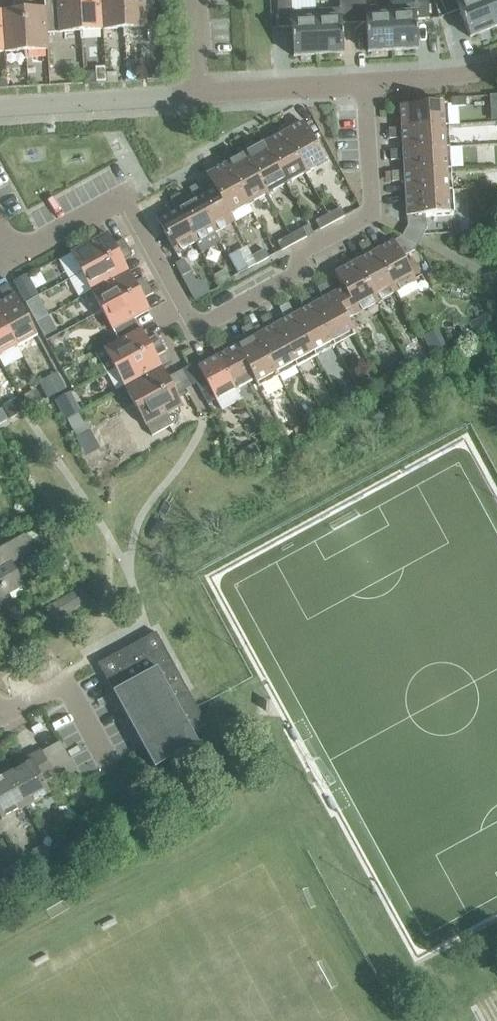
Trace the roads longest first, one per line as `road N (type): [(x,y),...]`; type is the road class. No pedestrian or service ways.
road 1 (residential): [(17,252),(113,200),(125,205),(192,326),(288,280),(300,254),(369,211),(364,82)]
road 2 (residential): [(0,108),(202,93)]
road 3 (residential): [(202,93),(364,82)]
road 4 (residential): [(0,714),(45,690),(67,693),(107,760)]
road 5 (residential): [(364,82),(496,66)]

